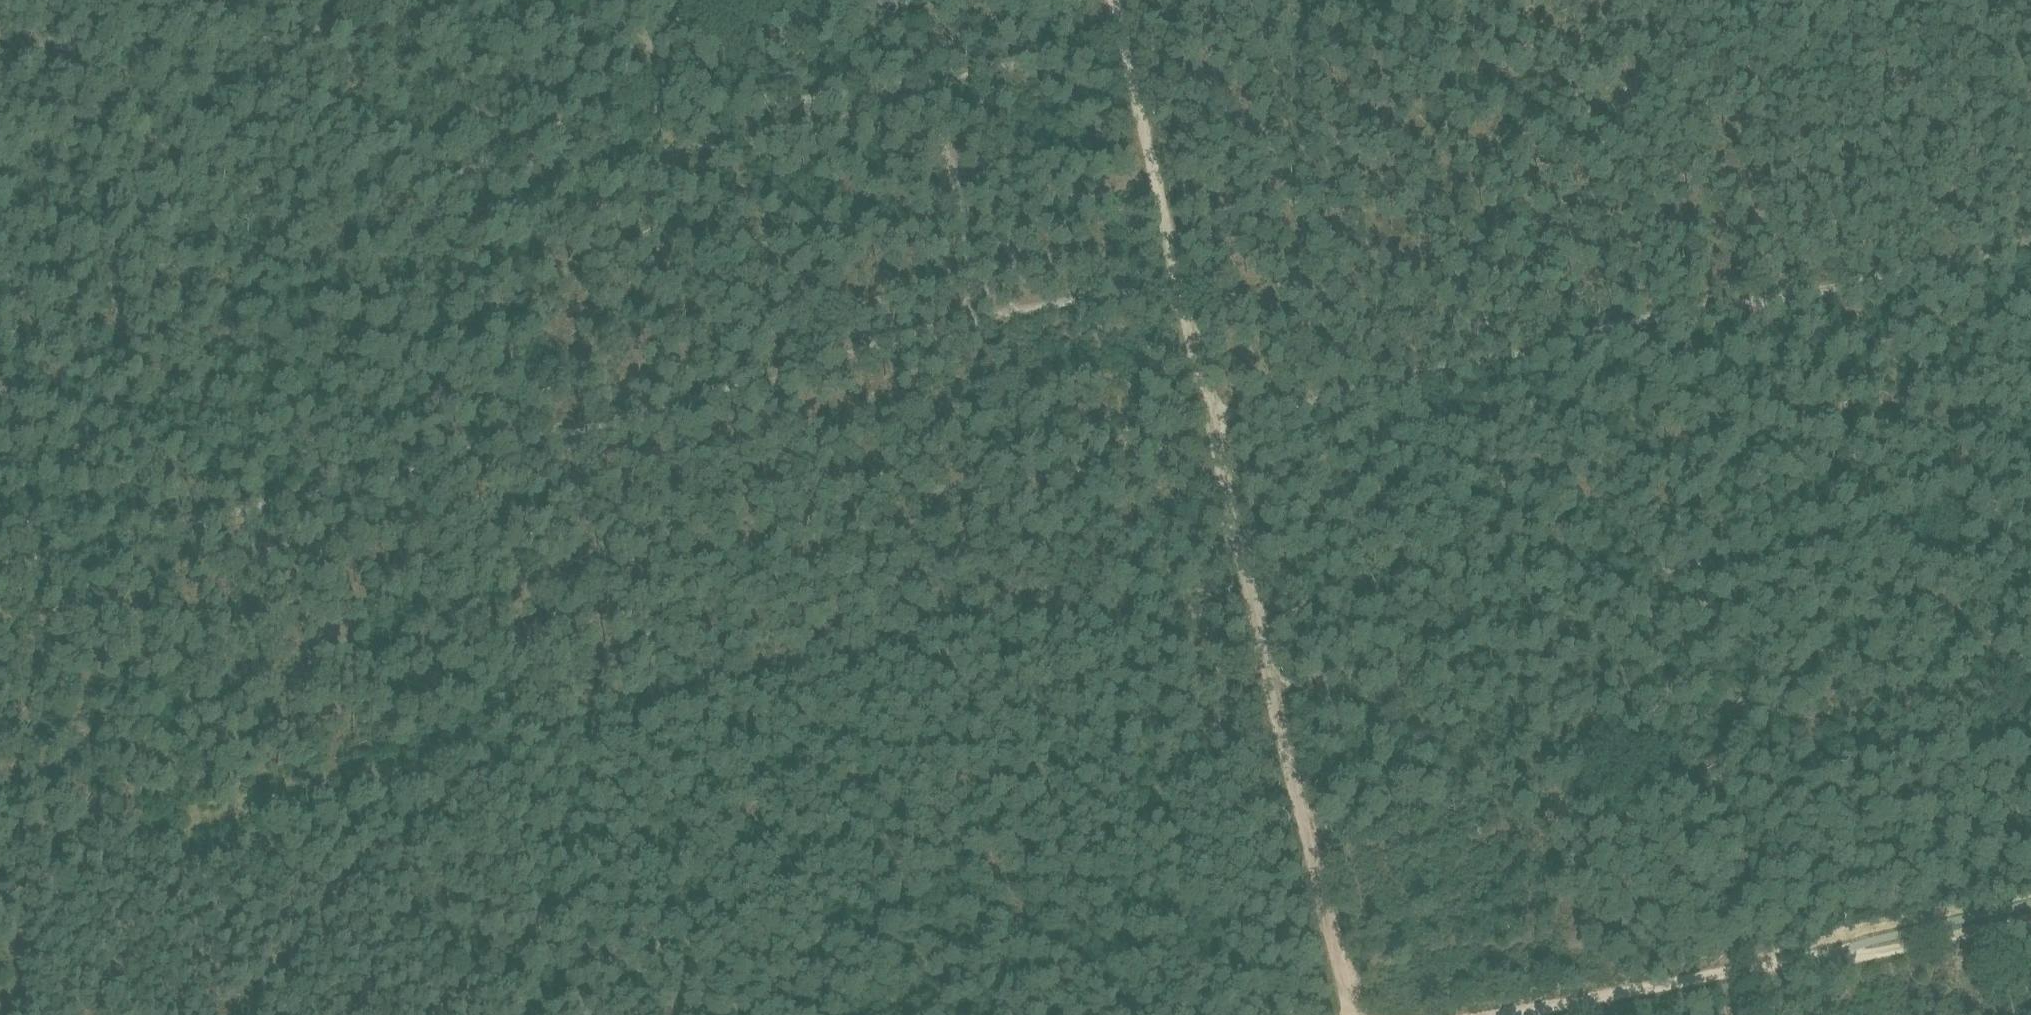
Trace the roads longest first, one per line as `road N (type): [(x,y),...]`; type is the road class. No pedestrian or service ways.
road 1 (track): [(1208,418),(1359,1014)]
road 2 (track): [(2030,916),(1530,1014)]
road 3 (track): [(1110,0),(1177,283)]
road 4 (track): [(1177,283),(1208,418)]

